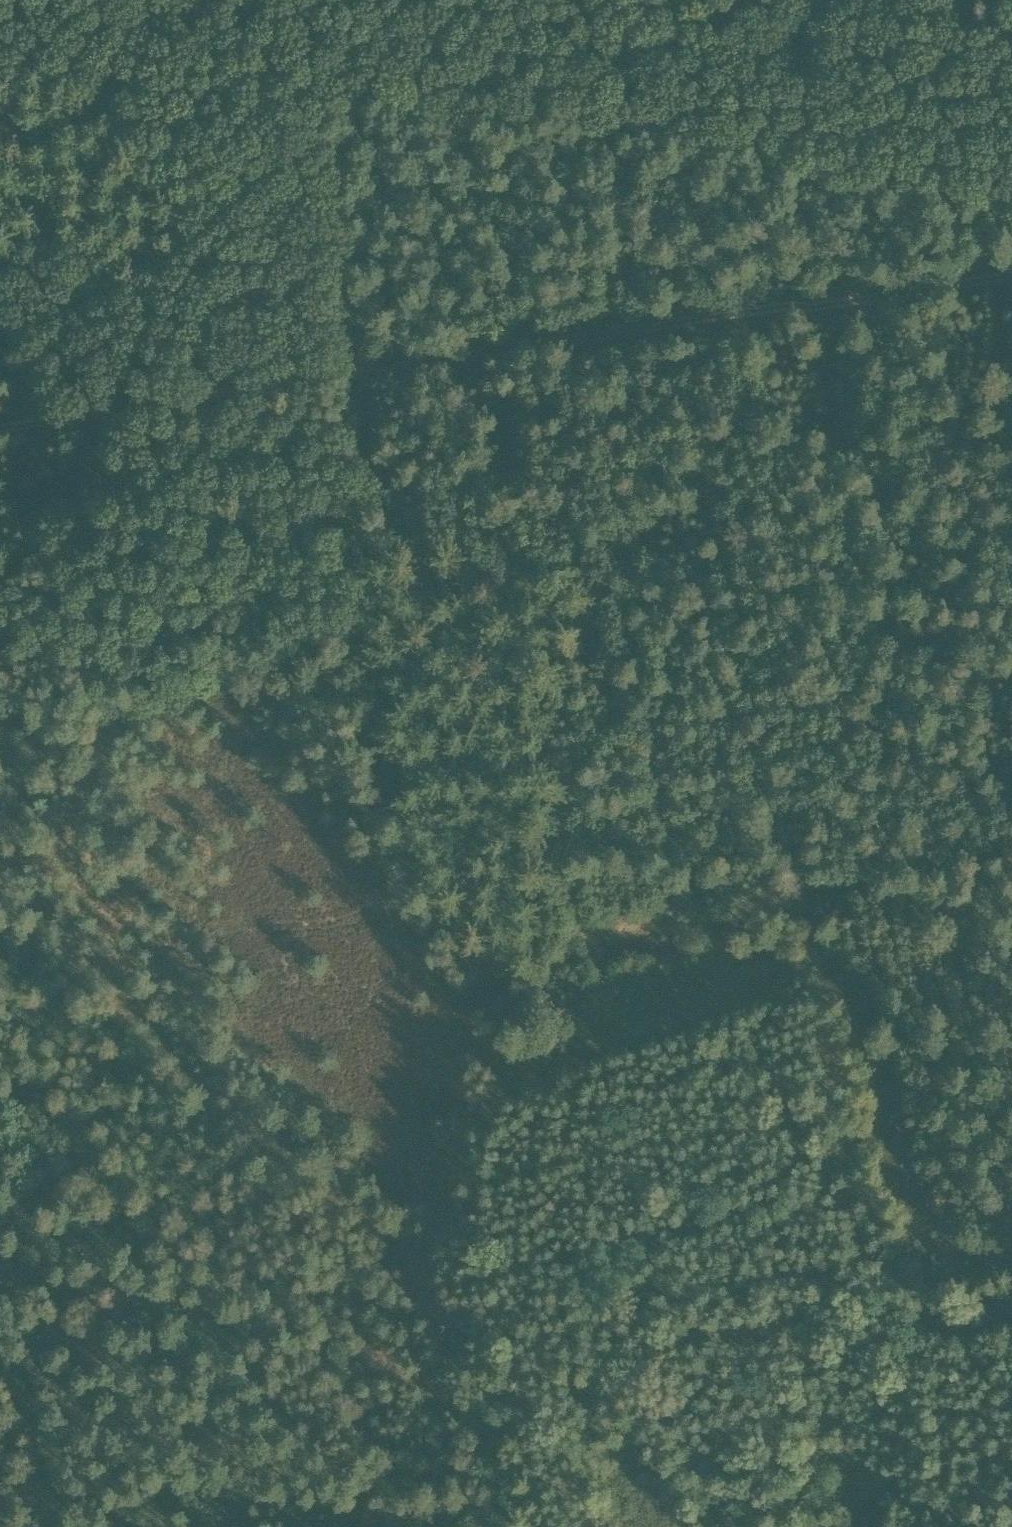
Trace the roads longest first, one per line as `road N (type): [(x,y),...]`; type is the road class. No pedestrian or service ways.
road 1 (track): [(0,414),(1011,256)]

